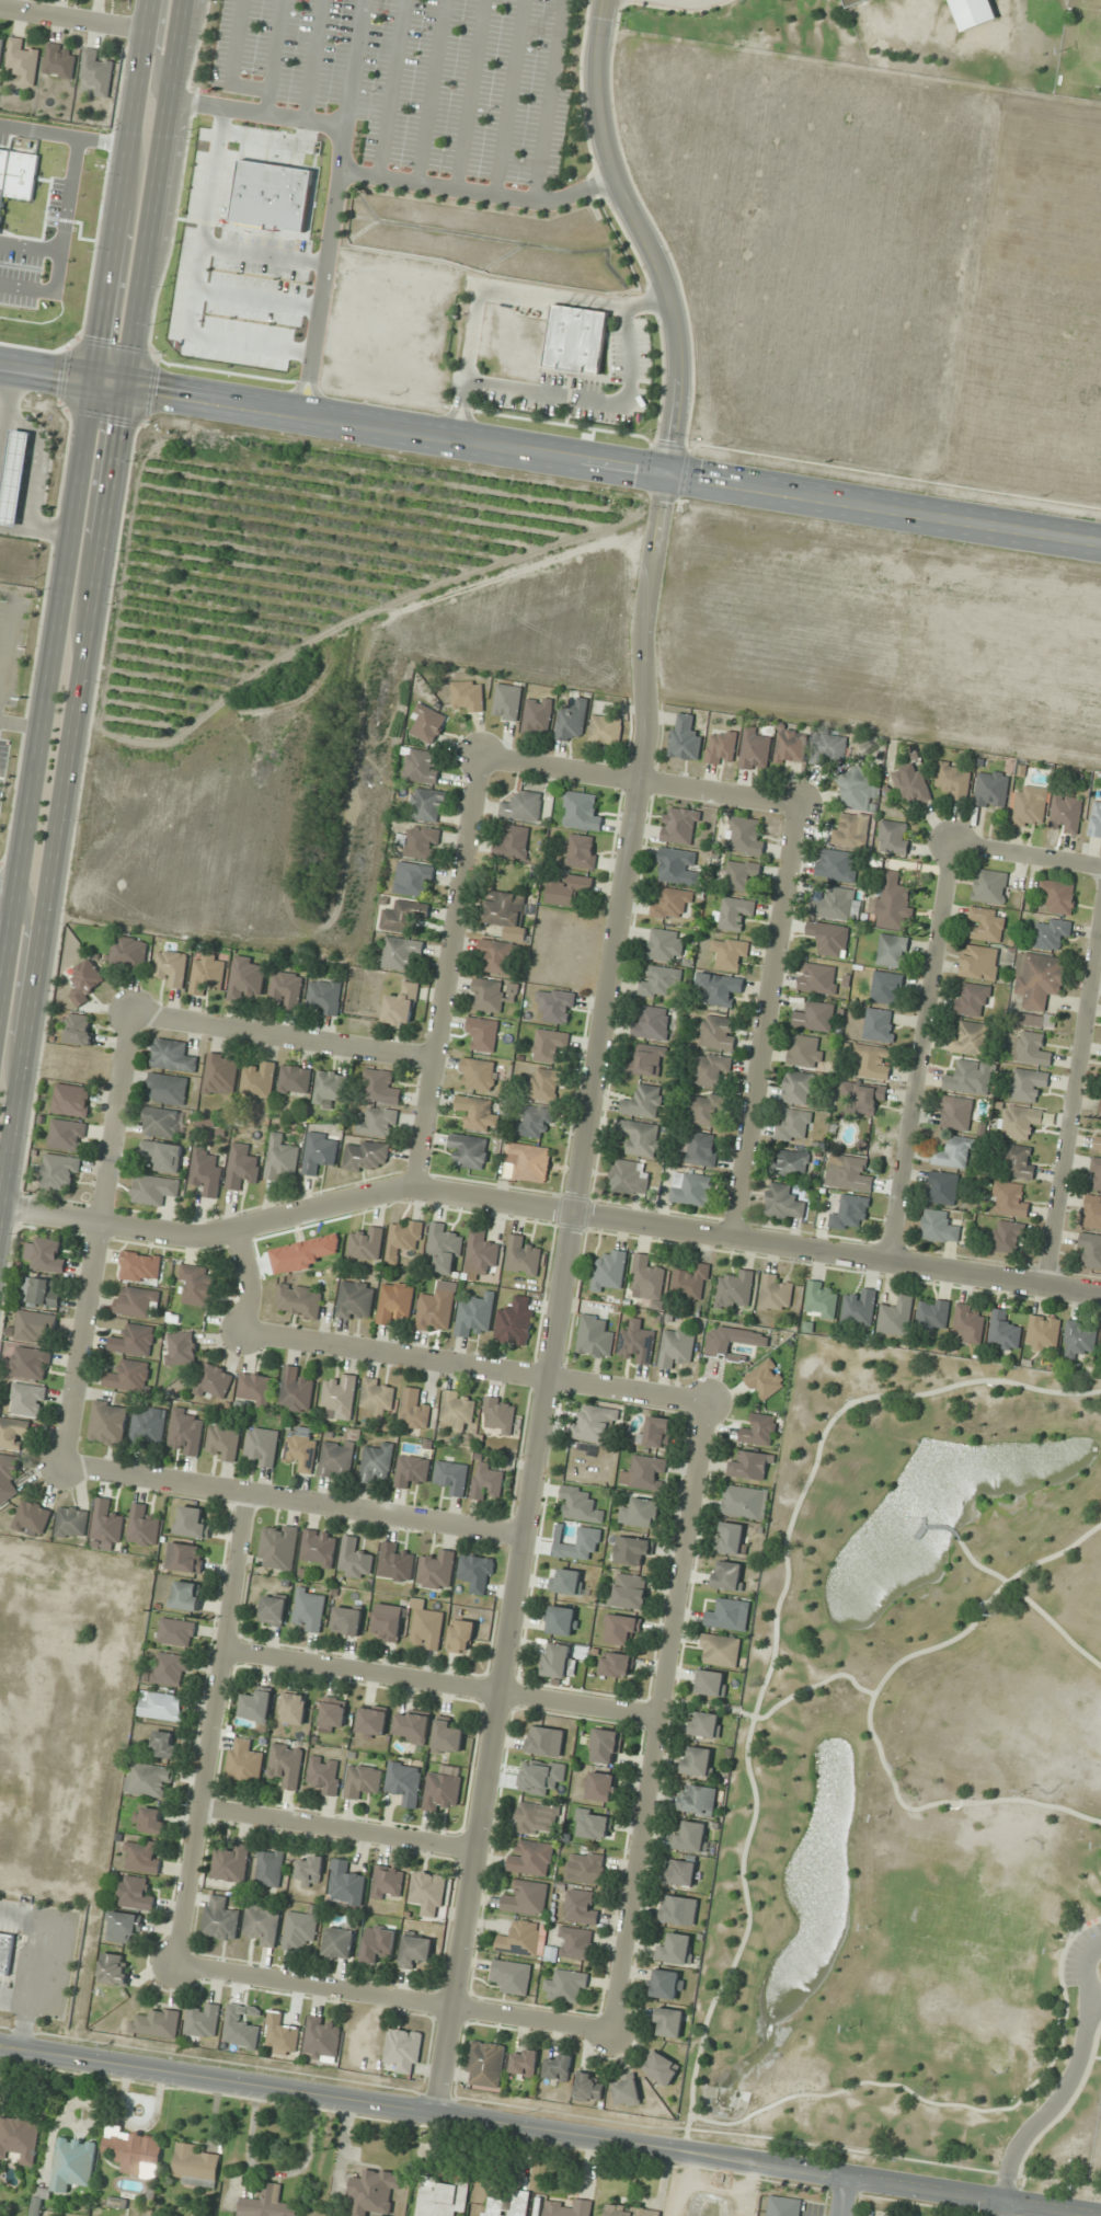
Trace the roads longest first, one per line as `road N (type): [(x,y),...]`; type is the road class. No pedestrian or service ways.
road 1 (residential): [(439,2114),(650,735),(644,621),(678,382),(667,296),(604,150),(595,81),(604,0)]
road 2 (secondary): [(0,1214),(183,0)]
road 3 (secondary): [(1100,2215),(0,2045)]
road 4 (secondary): [(1100,542),(93,378)]
road 5 (residential): [(1100,1290),(418,1187),(203,1238),(101,1222)]
road 6 (residential): [(711,1403),(615,2034)]
road 7 (secondary): [(93,378),(0,1001)]
road 8 (residential): [(238,1229),(255,1285),(246,1325),(711,1403)]
road 9 (residential): [(250,1493),(179,1965)]
road 10 (residential): [(62,1461),(527,1536)]
road 11 (residential): [(134,1011),(62,1461)]
road 12 (residential): [(227,1646),(663,1716)]
road 13 (residential): [(179,1965),(615,2034)]
road 14 (residential): [(796,802),(734,1238)]
road 15 (residential): [(418,1187),(485,756)]
road 16 (residential): [(892,1261),(953,843)]
road 17 (secondary): [(147,0),(93,378)]
road 18 (residential): [(1047,1282),(1100,933)]
road 19 (residential): [(485,756),(796,802)]
road 20 (residential): [(435,1056),(134,1011)]
road 21 (residential): [(202,1807),(479,1851)]
road 22 (secondary): [(21,1073),(11,1037),(27,903),(18,887)]
road 23 (residential): [(953,843),(1100,867)]
road 24 (residential): [(141,32),(0,10)]

